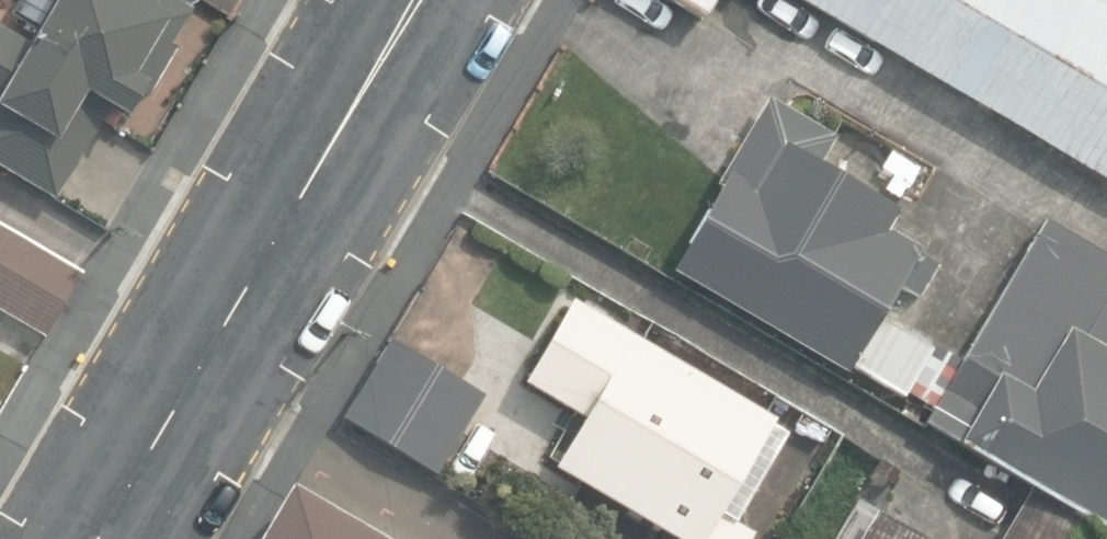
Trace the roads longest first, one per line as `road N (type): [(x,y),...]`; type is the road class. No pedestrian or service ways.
road 1 (residential): [(92,538),(409,0)]

